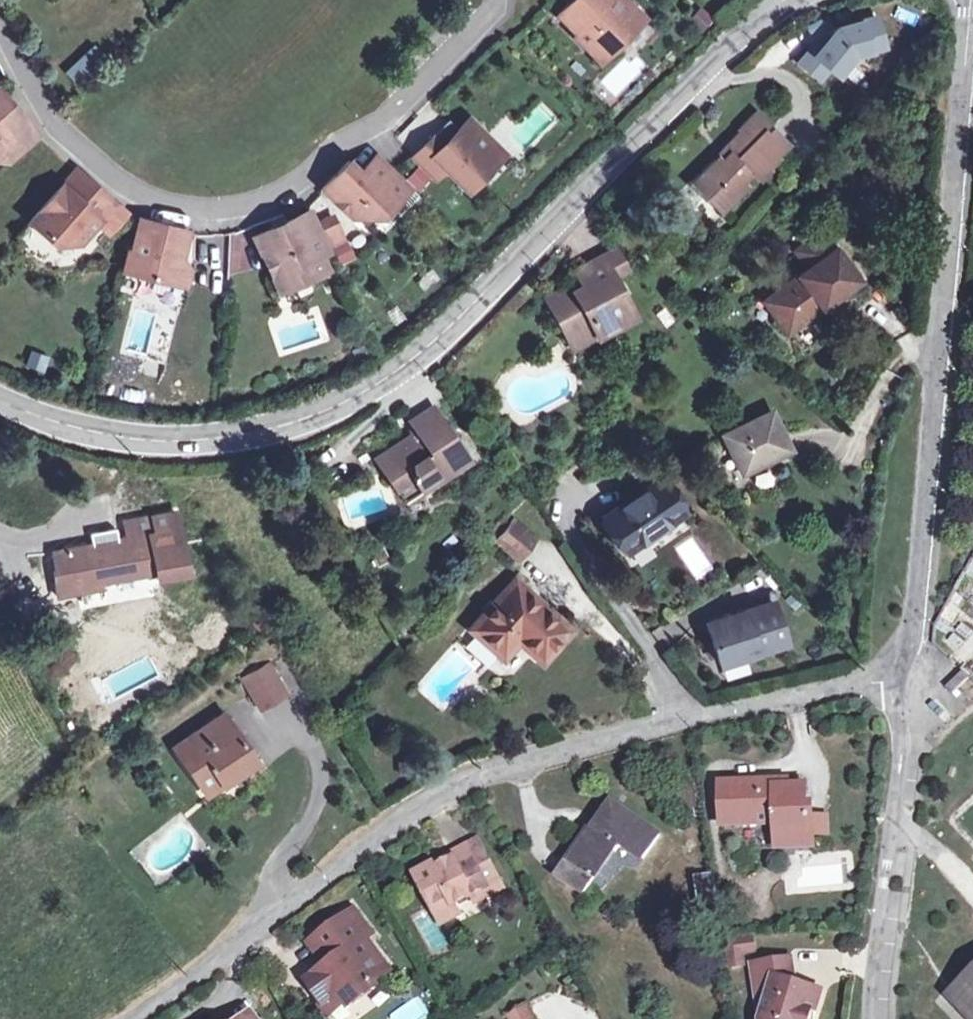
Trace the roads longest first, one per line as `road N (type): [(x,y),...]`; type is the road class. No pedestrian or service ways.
road 1 (residential): [(789,0),(753,20),(431,344),(375,387),(292,424),(202,443),(120,438),(42,420),(0,399)]
road 2 (residential): [(131,1018),(462,778),(683,721),(909,675)]
road 3 (residential): [(972,0),(909,675)]
road 4 (residential): [(0,24),(61,135),(170,212),(258,203),(374,127),(501,0)]
road 5 (residential): [(909,675),(872,1018)]

